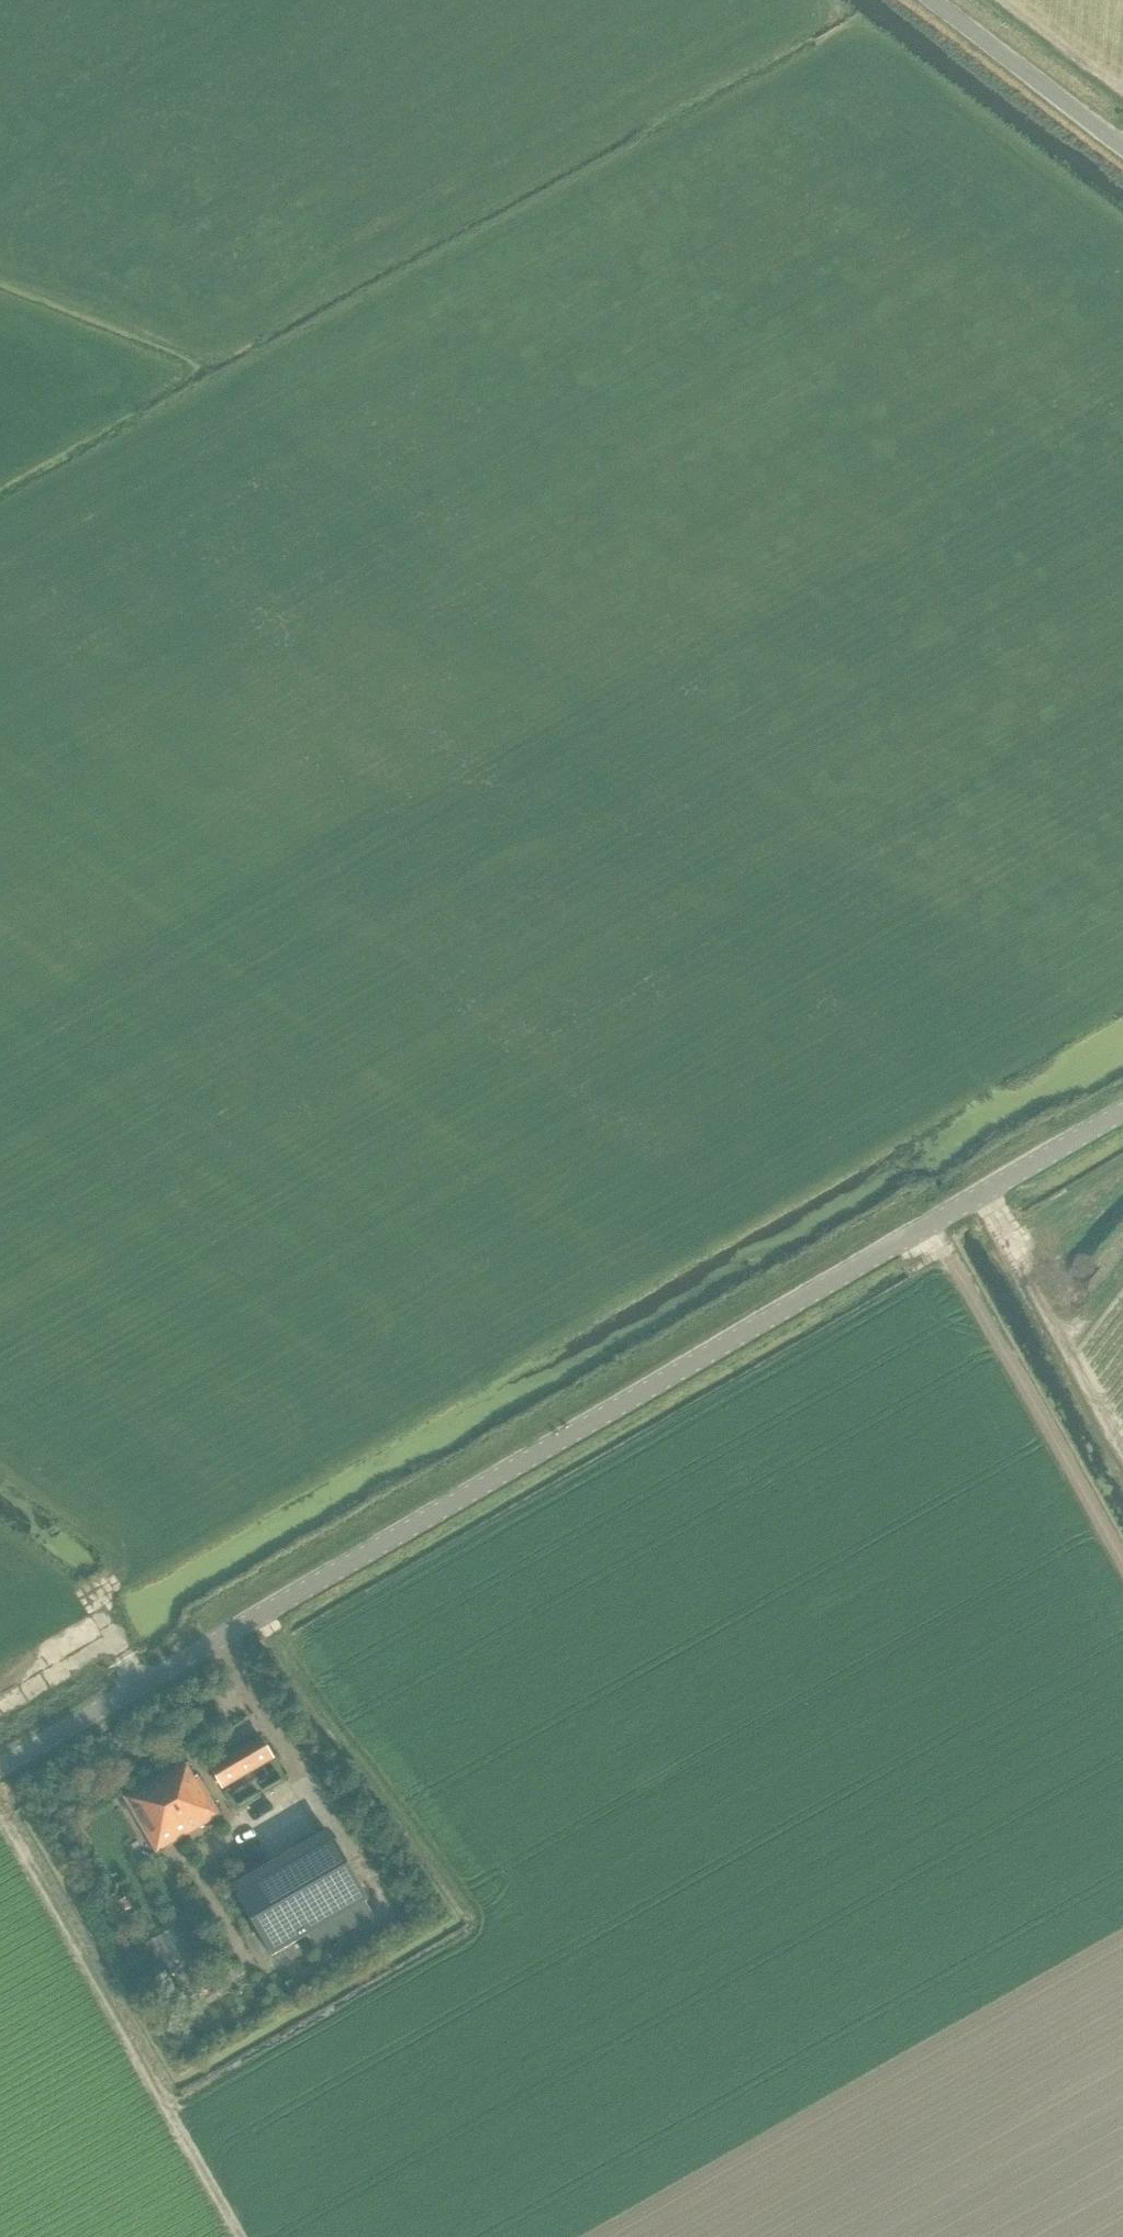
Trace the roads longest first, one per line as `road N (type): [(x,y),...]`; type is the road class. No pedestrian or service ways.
road 1 (unclassified): [(0,1767),(1122,1116)]
road 2 (track): [(1122,1566),(931,1227)]
road 3 (track): [(1122,1449),(986,1196)]
road 4 (unclassified): [(1122,144),(935,0)]

